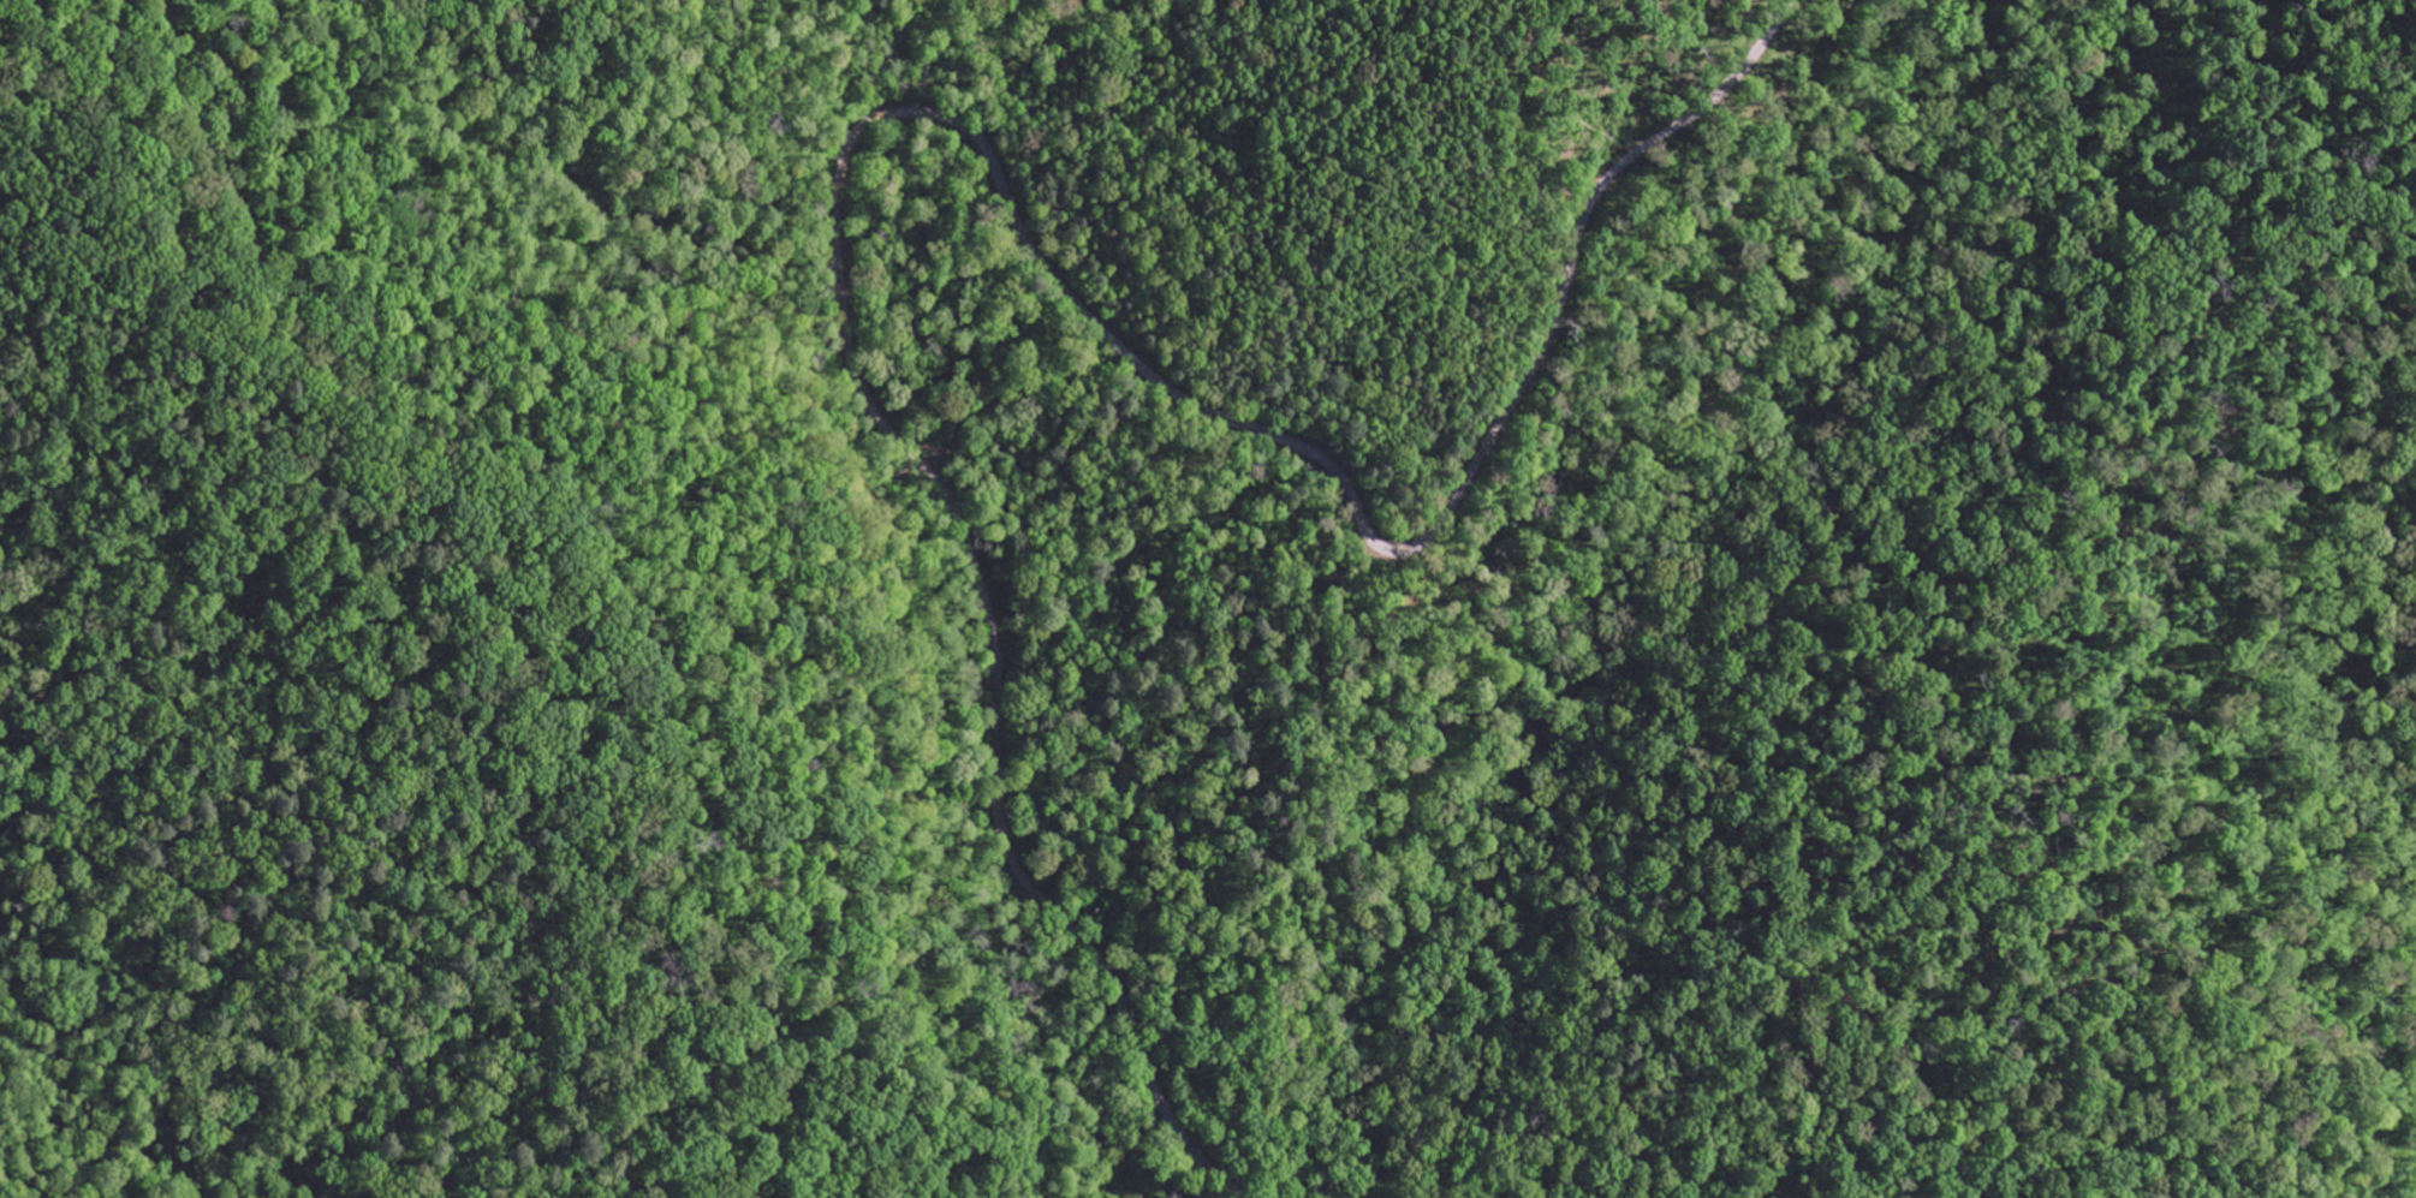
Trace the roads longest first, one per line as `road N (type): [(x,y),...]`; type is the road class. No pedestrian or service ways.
road 1 (residential): [(1247,1197),(1176,1122),(1112,971),(1018,858),(1001,786),(994,606),(957,502),(874,397),(858,362),(838,234),(844,173),(855,150),(885,124),(938,120),(974,136),(990,156),(1028,249),(1149,374),(1183,399),(1329,465),(1368,530),(1404,548),(1448,513),(1525,377),(1600,193),(1642,149),(1726,88),(1786,0)]

